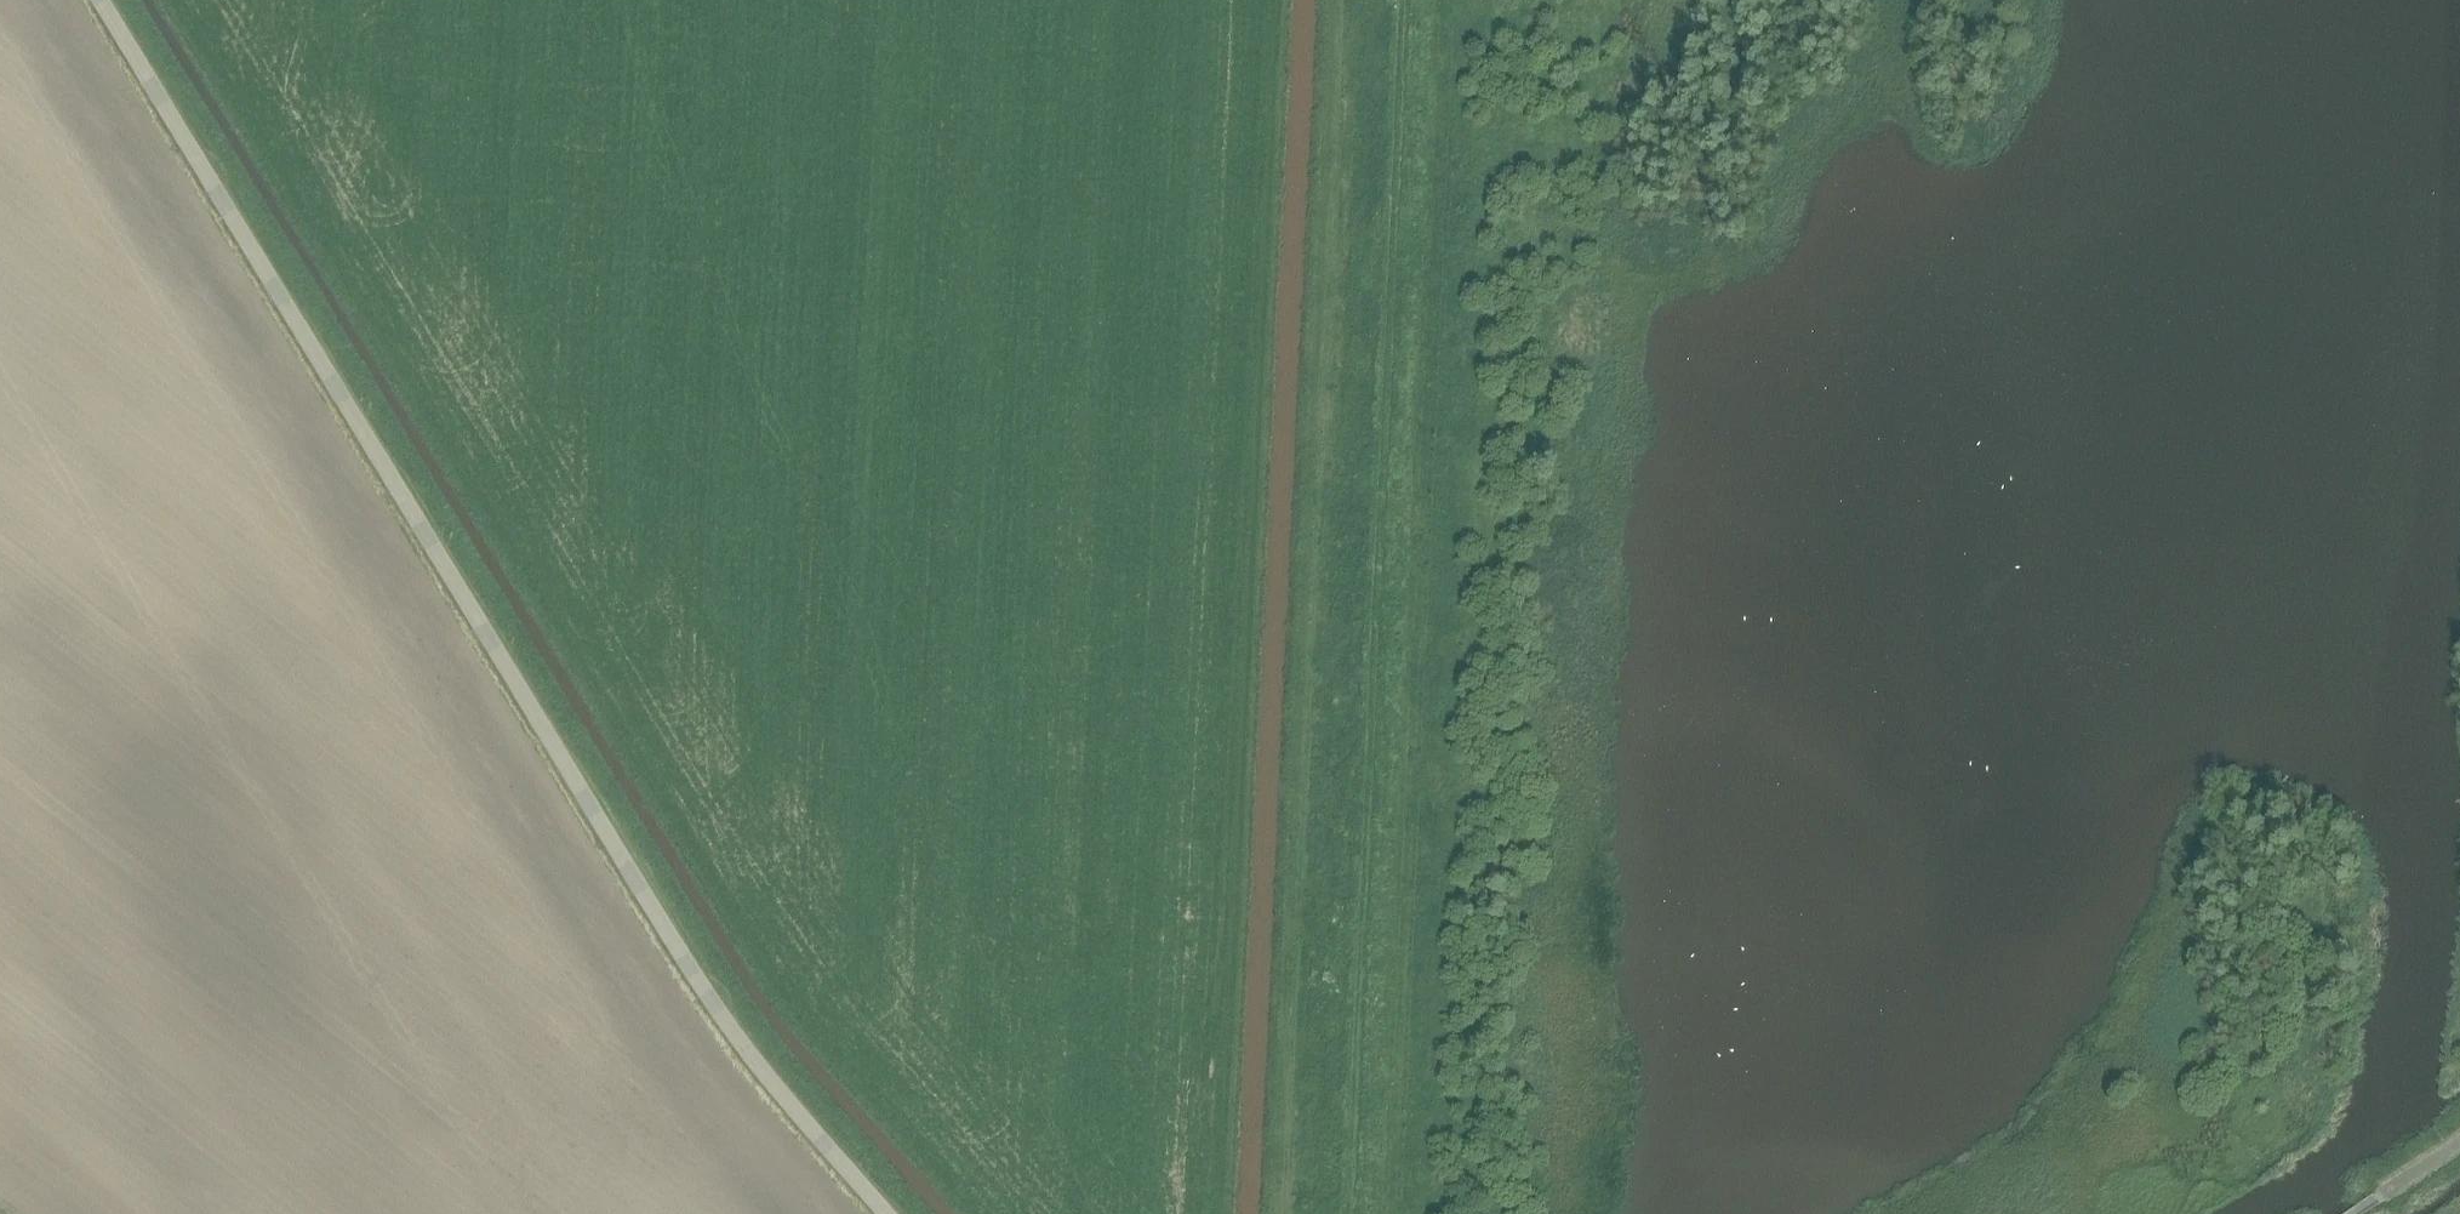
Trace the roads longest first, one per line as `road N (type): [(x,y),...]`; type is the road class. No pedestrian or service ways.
road 1 (unclassified): [(887,1213),(699,985),(101,0)]

